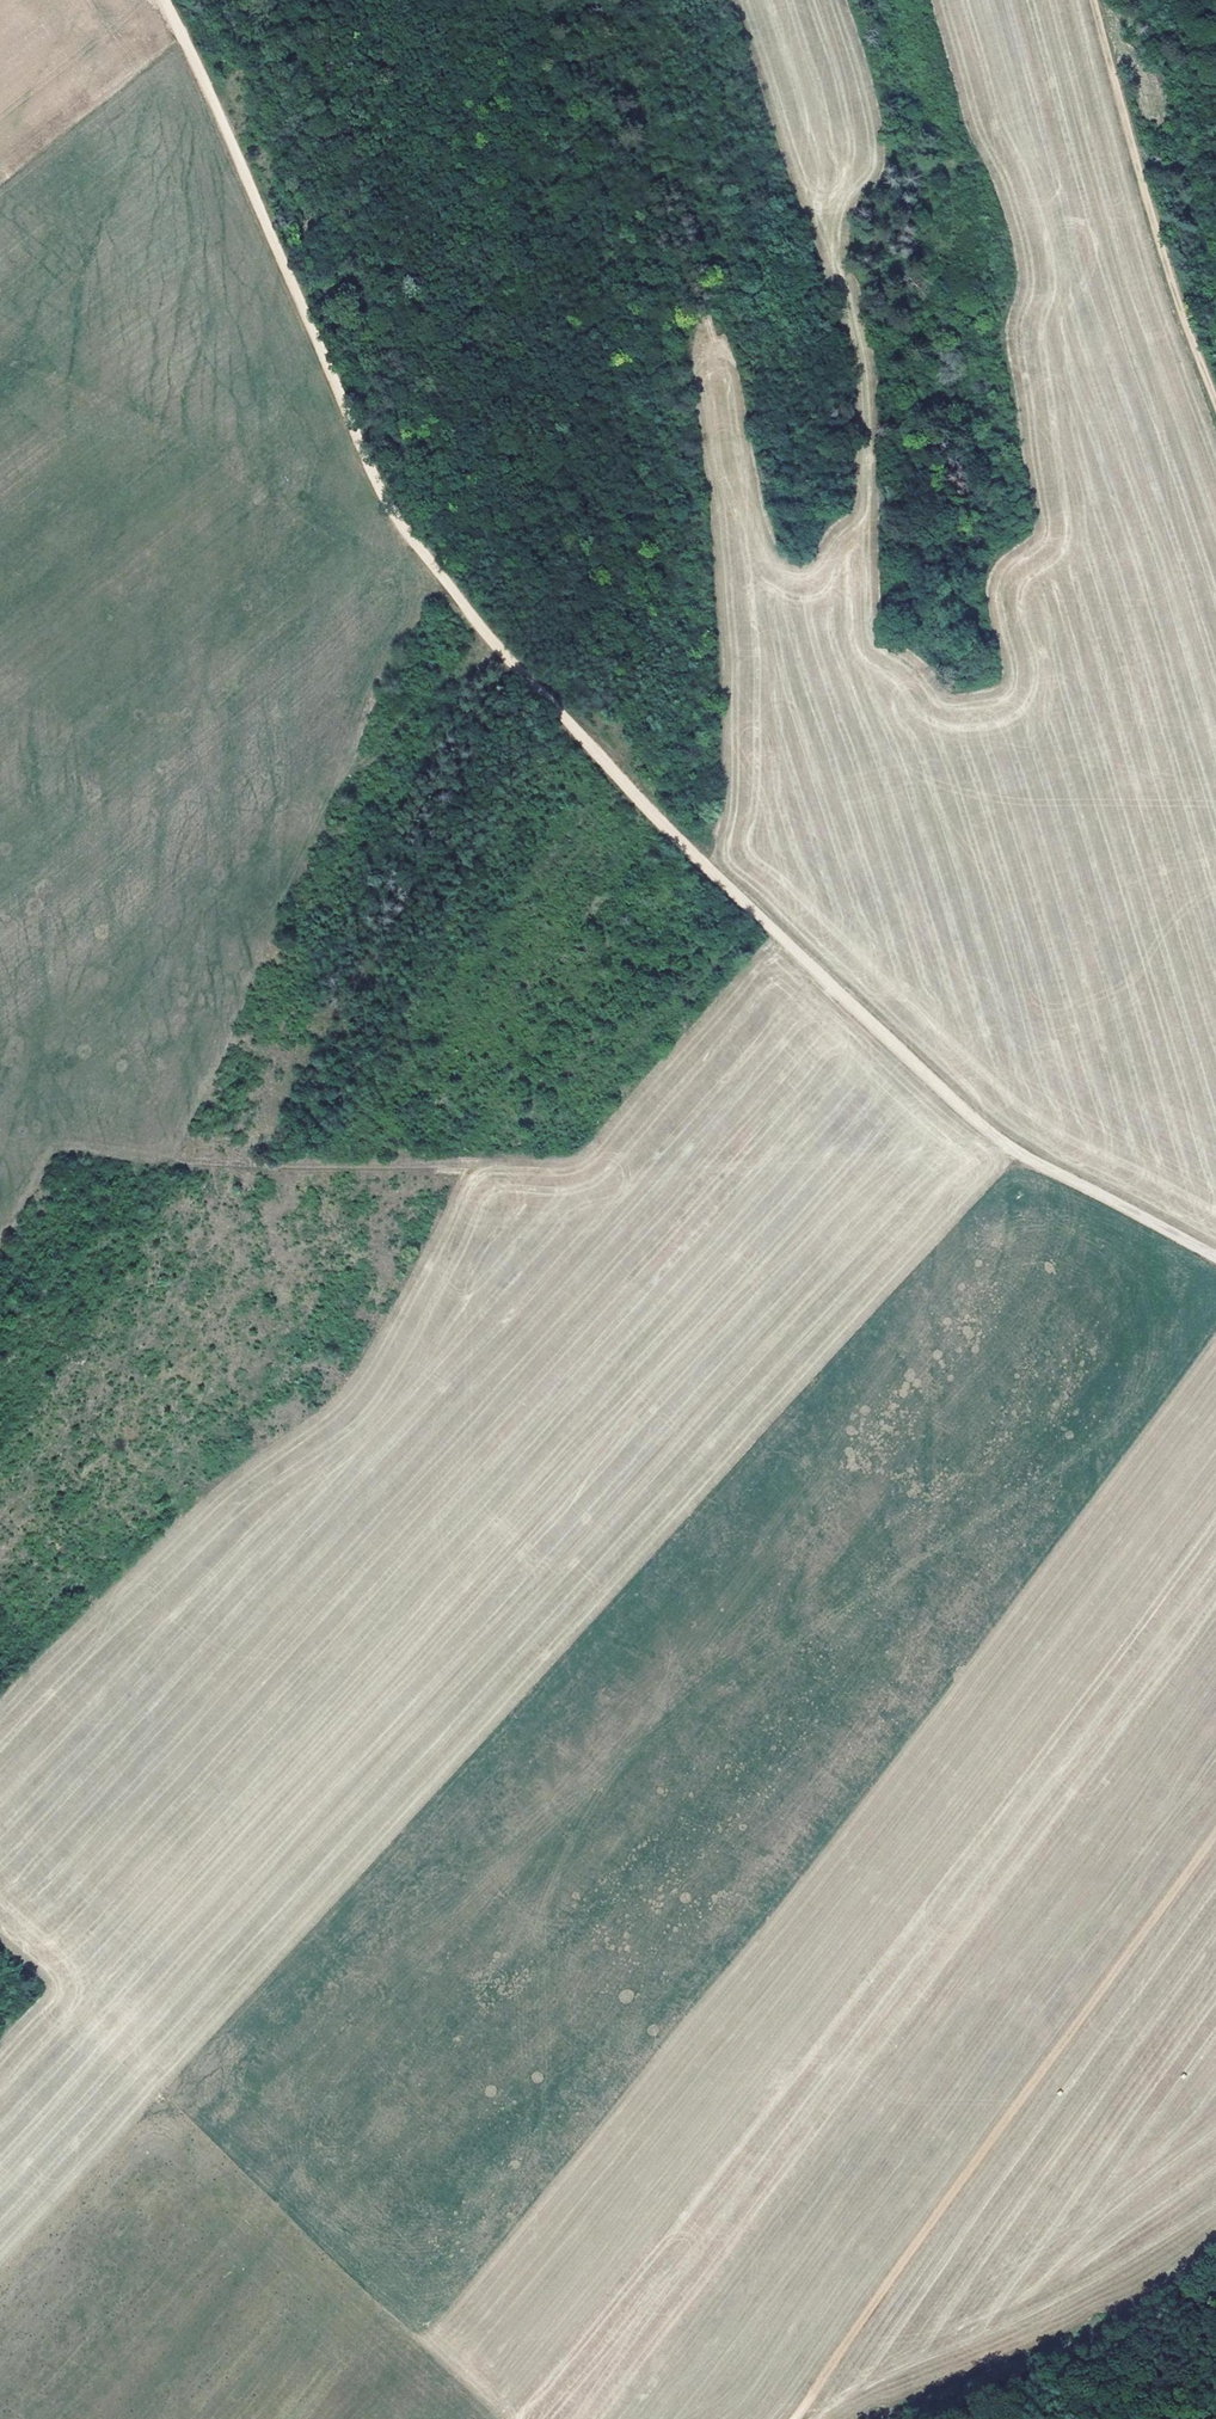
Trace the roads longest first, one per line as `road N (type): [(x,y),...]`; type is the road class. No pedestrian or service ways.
road 1 (track): [(1215,1261),(1025,1160),(968,1118),(671,835),(475,625),(366,470),(225,129),(160,0)]
road 2 (track): [(1215,1830),(793,2418)]
road 3 (track): [(1215,402),(1168,288),(1093,0)]

